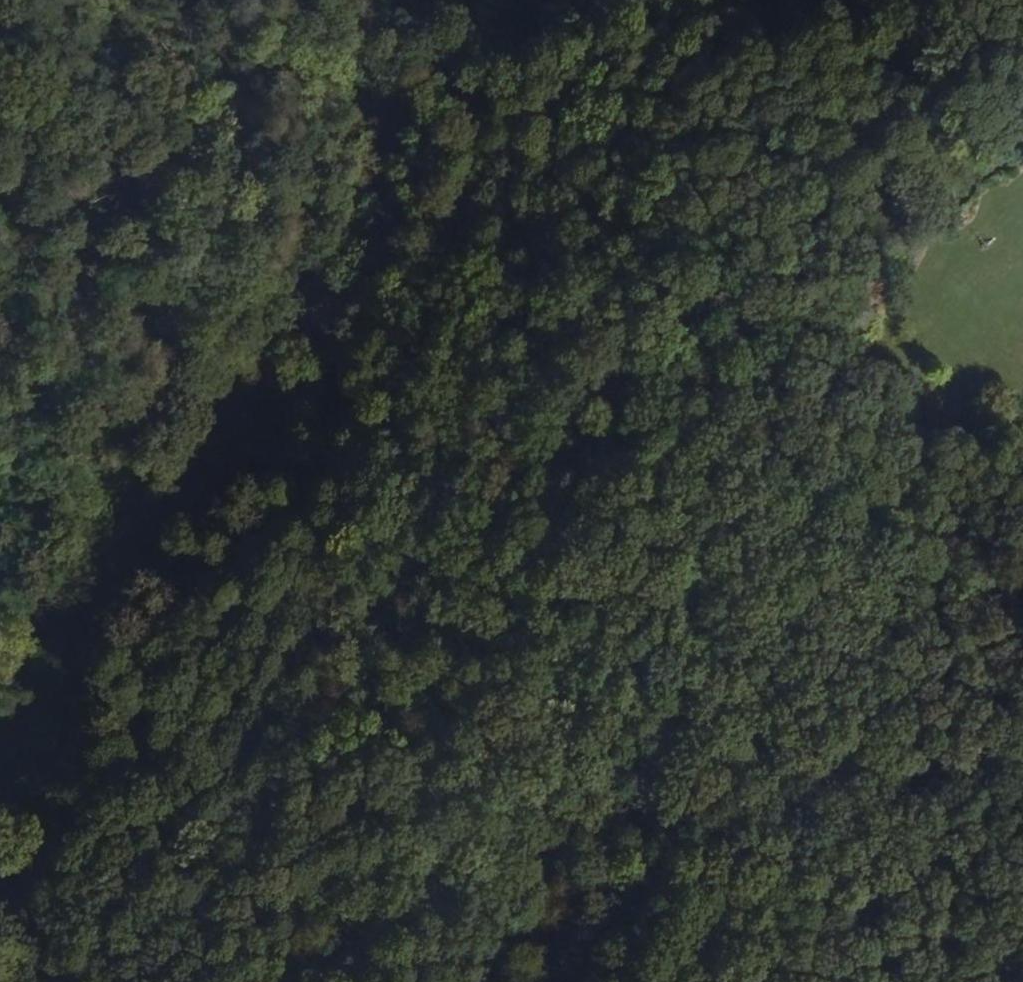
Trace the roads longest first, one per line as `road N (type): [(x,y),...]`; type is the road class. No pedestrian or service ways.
road 1 (track): [(520,0),(431,54),(378,123),(139,520),(41,593),(0,646)]

